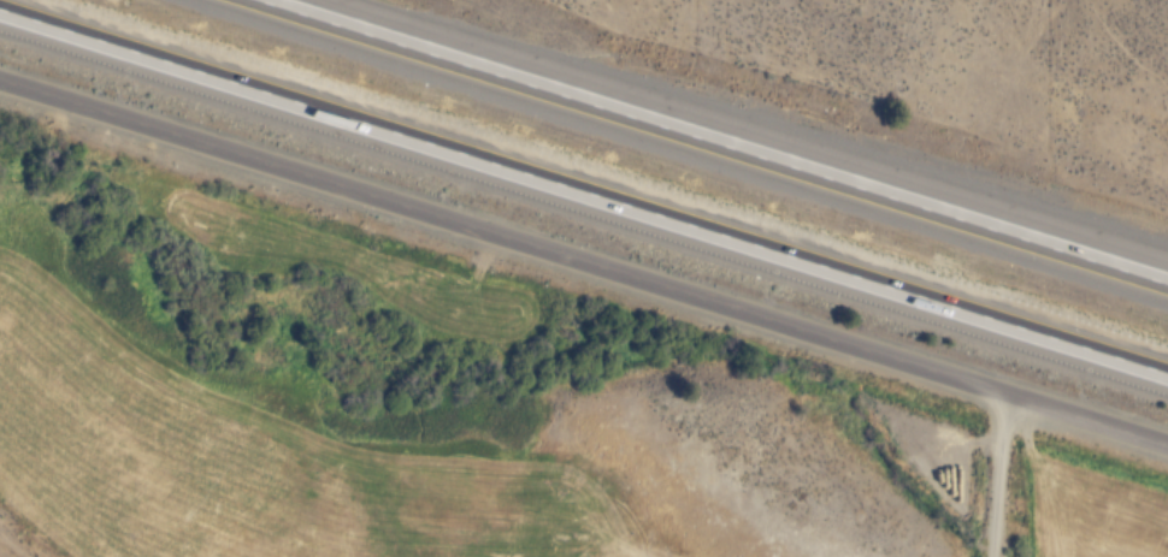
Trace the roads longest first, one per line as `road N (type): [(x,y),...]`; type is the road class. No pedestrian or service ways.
road 1 (tertiary): [(1167,444),(0,81)]
road 2 (motorway): [(4,0),(1167,373)]
road 3 (motorway): [(1167,283),(258,0)]
road 4 (residential): [(989,556),(1002,392)]

